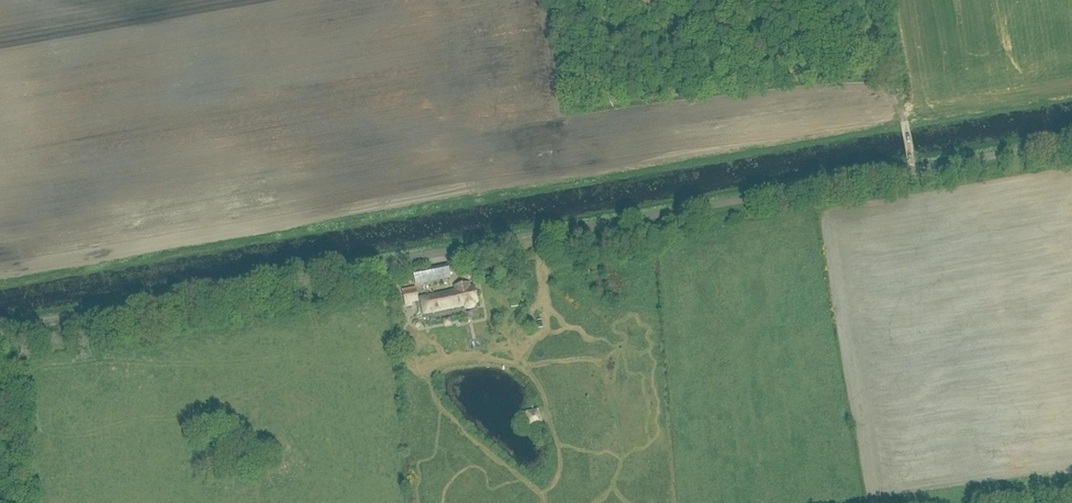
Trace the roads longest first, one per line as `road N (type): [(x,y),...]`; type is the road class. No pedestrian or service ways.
road 1 (unclassified): [(392,261),(1071,141)]
road 2 (unclassified): [(392,261),(0,329)]
road 3 (track): [(914,169),(895,94),(855,51),(762,19)]

